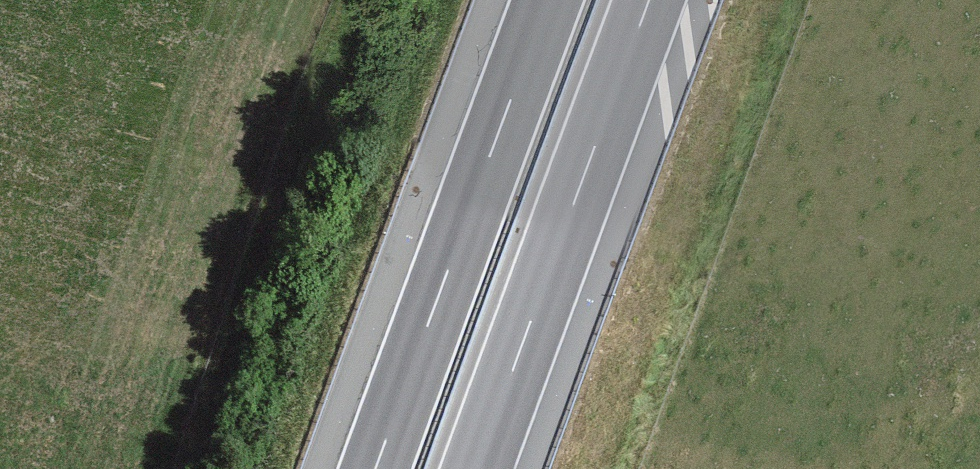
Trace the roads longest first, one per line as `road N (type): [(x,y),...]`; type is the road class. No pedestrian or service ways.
road 1 (motorway): [(544,0),(371,468)]
road 2 (motorway): [(472,468),(645,0)]

